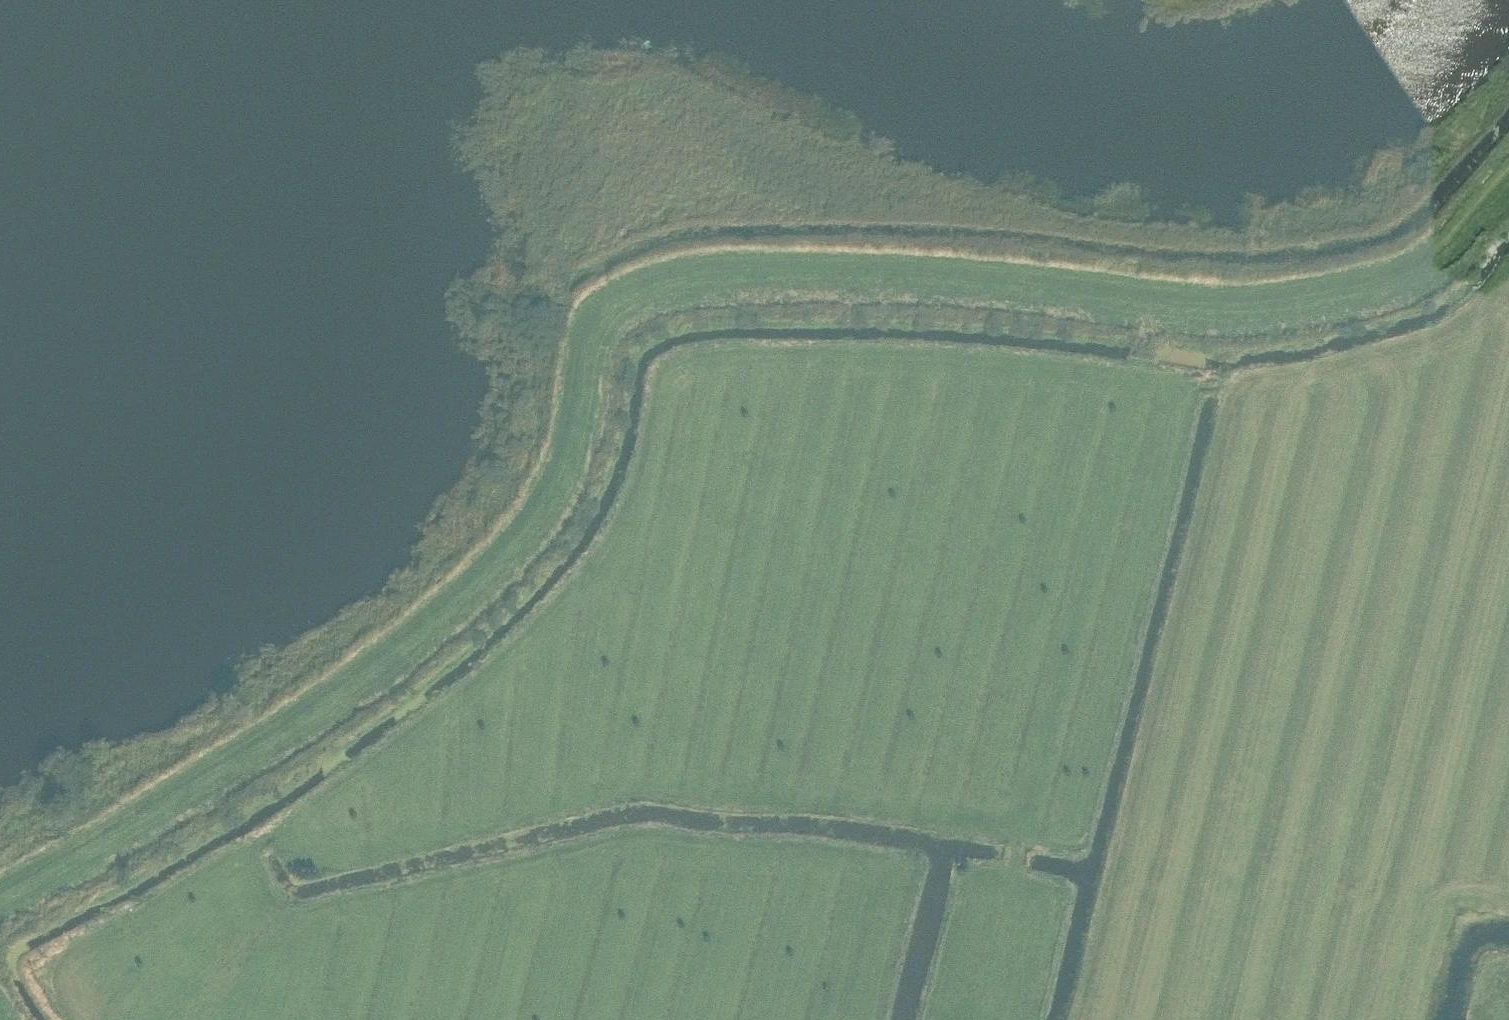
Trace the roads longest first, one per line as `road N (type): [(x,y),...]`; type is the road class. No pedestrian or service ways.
road 1 (track): [(0,889),(330,687),(474,569),(521,520),(550,471),(580,333),(614,292),(695,269),(925,267),(1170,297),(1260,298),(1415,264),(1508,170)]

